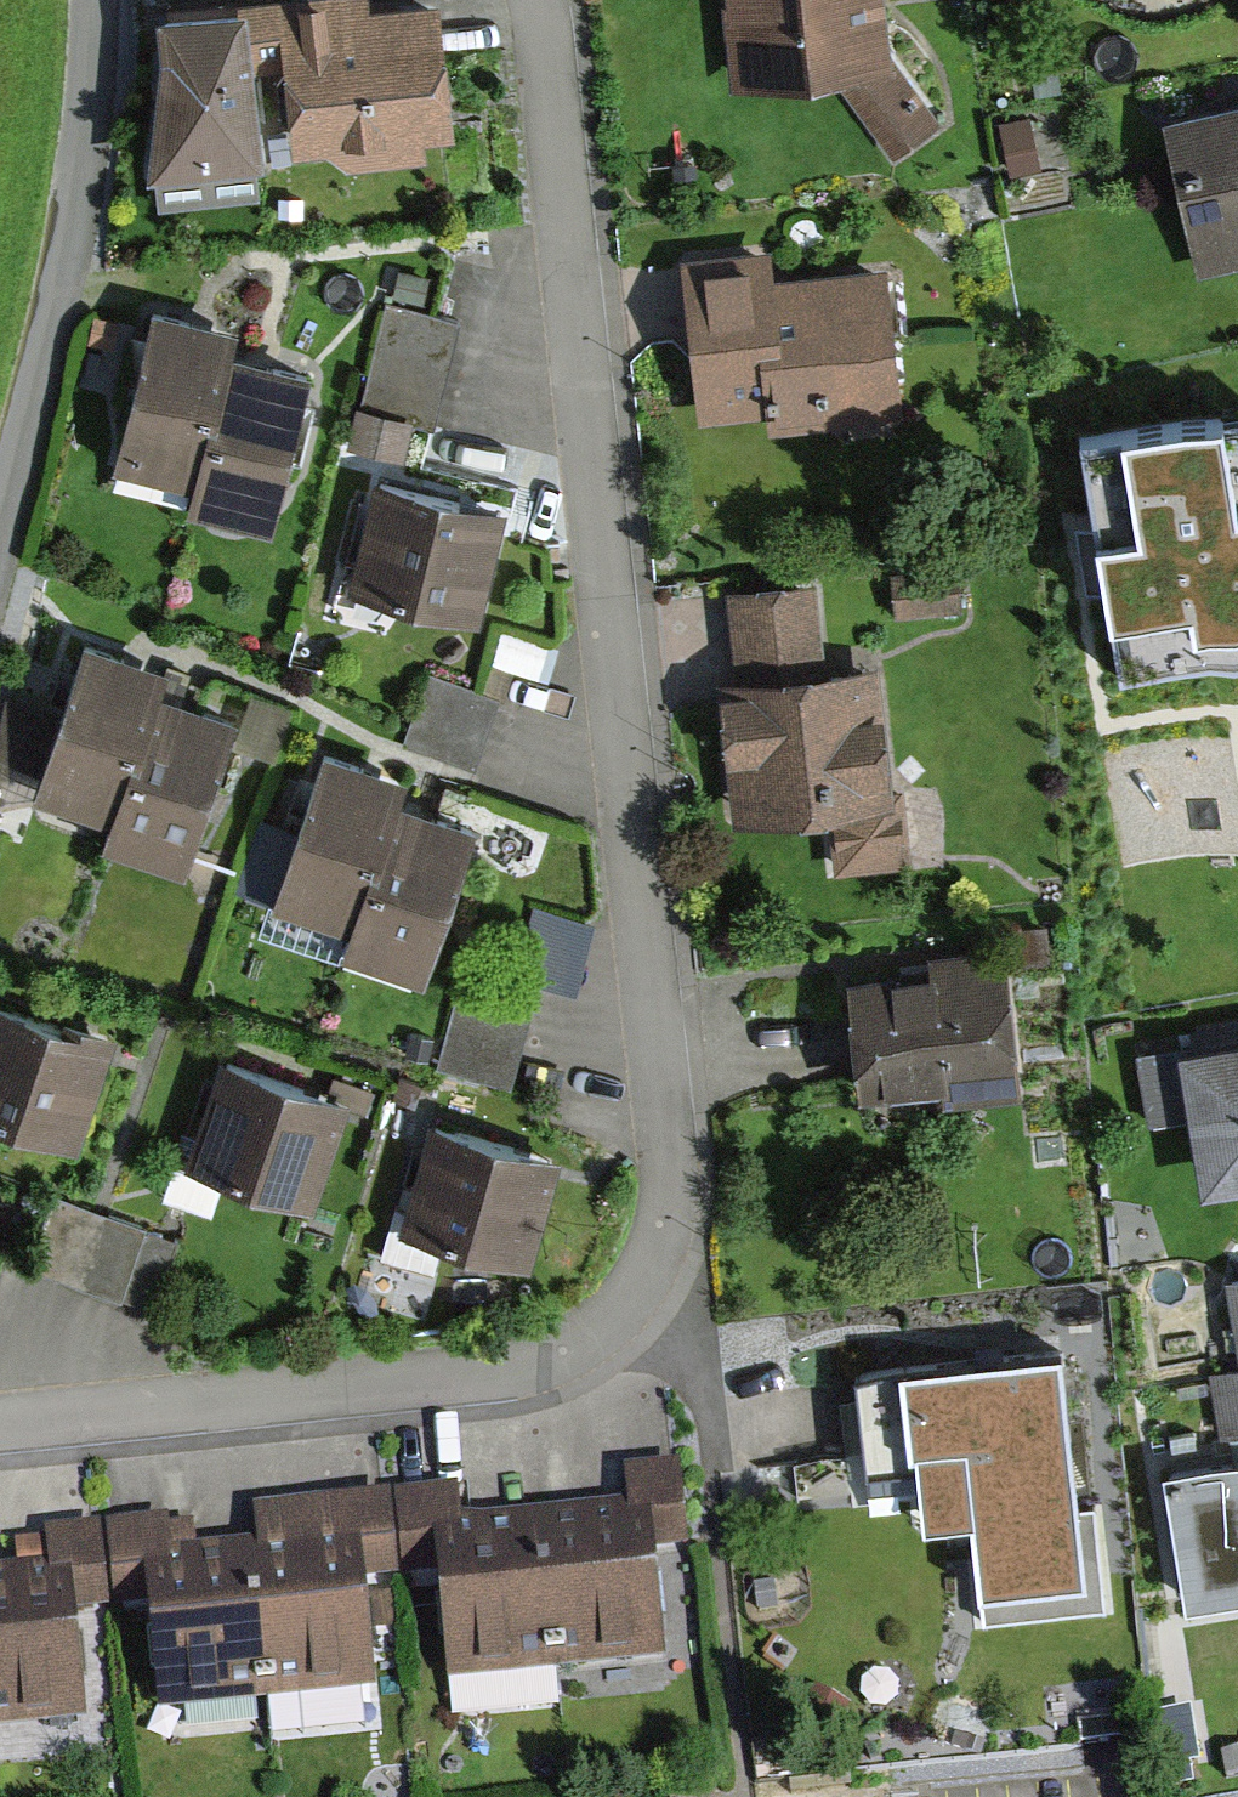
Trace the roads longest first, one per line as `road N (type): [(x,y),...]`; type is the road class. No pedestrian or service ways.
road 1 (residential): [(0,1419),(504,1375),(594,1339),(665,1264),(672,1132),(533,0)]
road 2 (residential): [(0,533),(85,160),(95,0)]

